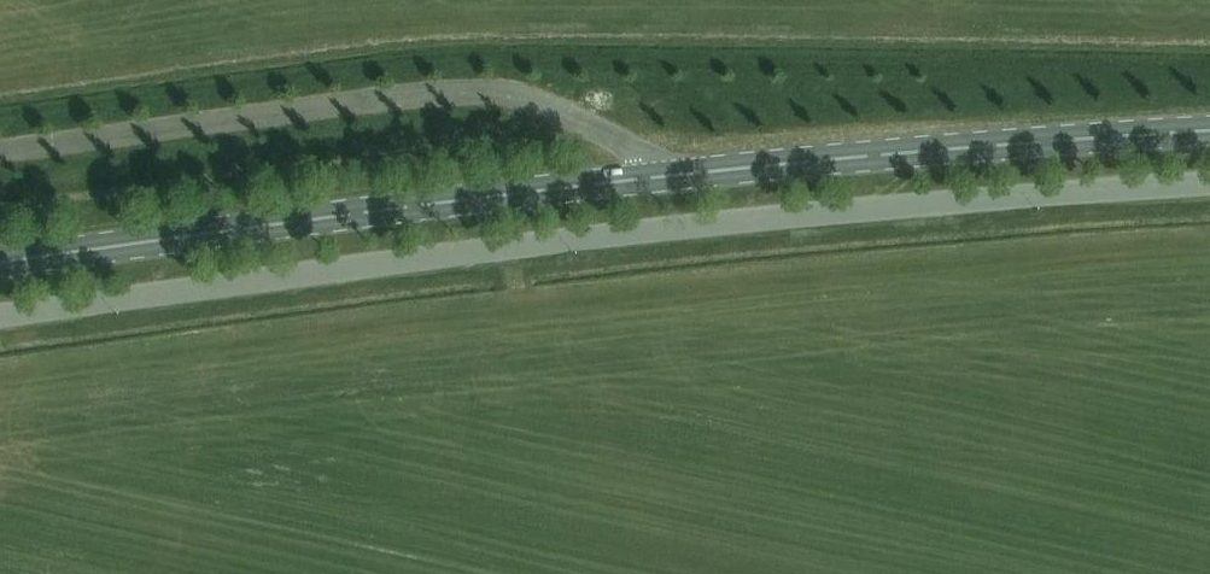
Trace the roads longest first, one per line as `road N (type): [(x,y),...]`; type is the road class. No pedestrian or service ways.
road 1 (secondary): [(0,263),(667,175),(1209,130)]
road 2 (unclassified): [(1209,184),(999,195),(0,314)]

